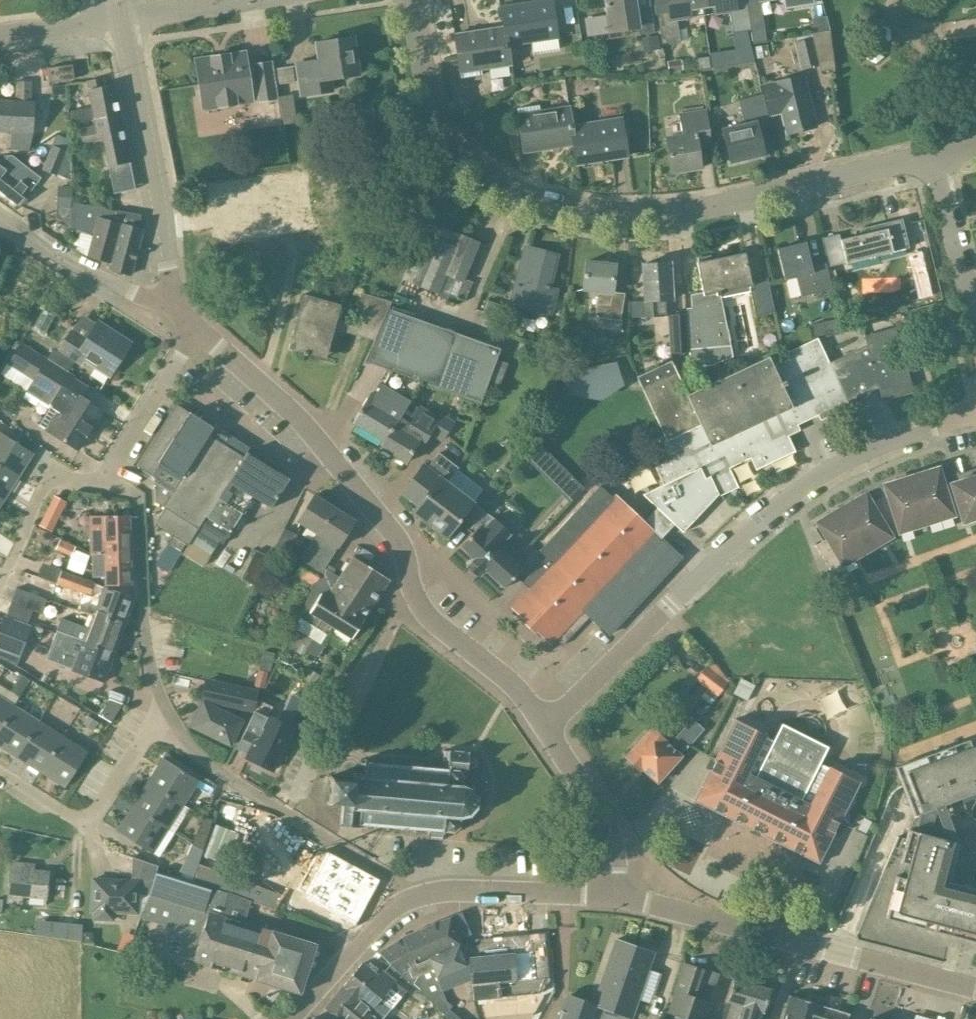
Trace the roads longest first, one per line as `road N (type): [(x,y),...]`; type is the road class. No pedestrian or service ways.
road 1 (residential): [(941,155),(679,212),(601,212),(538,200),(474,166),(440,132),(412,0)]
road 2 (residential): [(545,729),(792,493),(892,441),(975,415)]
road 3 (tertiary): [(545,729),(514,687),(422,610),(401,543),(303,425),(199,331)]
road 4 (tertiary): [(975,989),(617,897)]
road 5 (unclassified): [(166,710),(224,775),(384,872),(412,898)]
road 6 (tertiary): [(174,297),(124,16)]
road 7 (residential): [(104,482),(137,500),(147,651),(166,710)]
road 8 (residential): [(0,771),(87,826),(166,710)]
road 9 (residential): [(412,898),(459,889),(617,897)]
road 10 (residential): [(174,297),(133,292),(0,218)]
road 11 (tertiary): [(617,897),(606,823),(545,729)]
road 12 (residential): [(199,331),(104,482)]
road 13 (residential): [(292,1018),(378,922),(412,898)]
road 14 (residential): [(104,482),(46,485),(0,584)]
road 15 (residential): [(975,315),(941,155)]
road 16 (residential): [(0,36),(124,16)]
road 17 (residential): [(124,16),(243,0)]

